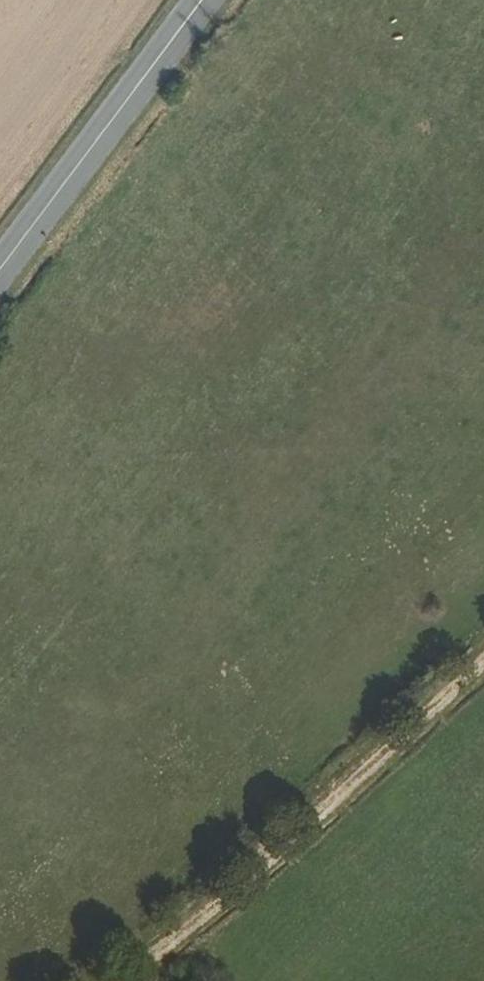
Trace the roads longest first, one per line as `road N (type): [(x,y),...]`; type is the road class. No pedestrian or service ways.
road 1 (track): [(483,666),(182,935),(114,980)]
road 2 (tertiary): [(199,0),(0,255)]

